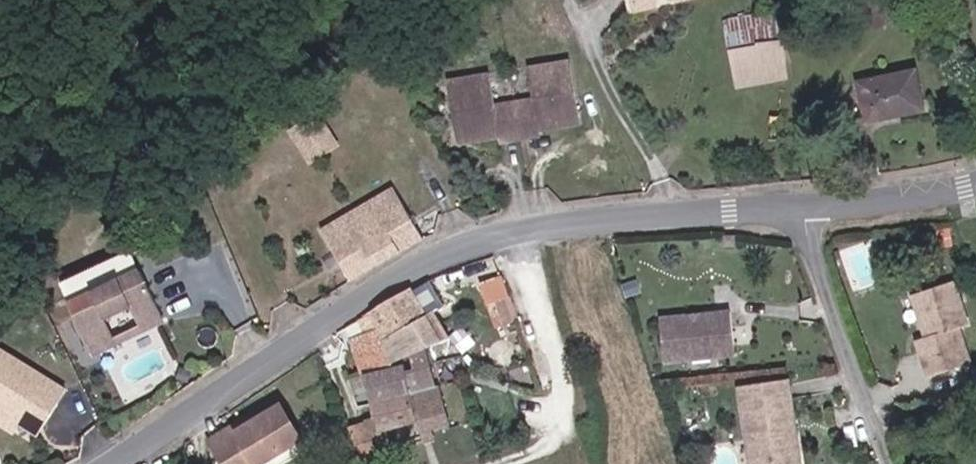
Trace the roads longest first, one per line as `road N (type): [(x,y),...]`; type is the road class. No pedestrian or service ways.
road 1 (tertiary): [(121,463),(393,281),(486,240),(580,222),(805,209)]
road 2 (unclassified): [(891,463),(814,256),(805,209)]
road 3 (tertiary): [(805,209),(897,202),(975,183)]

